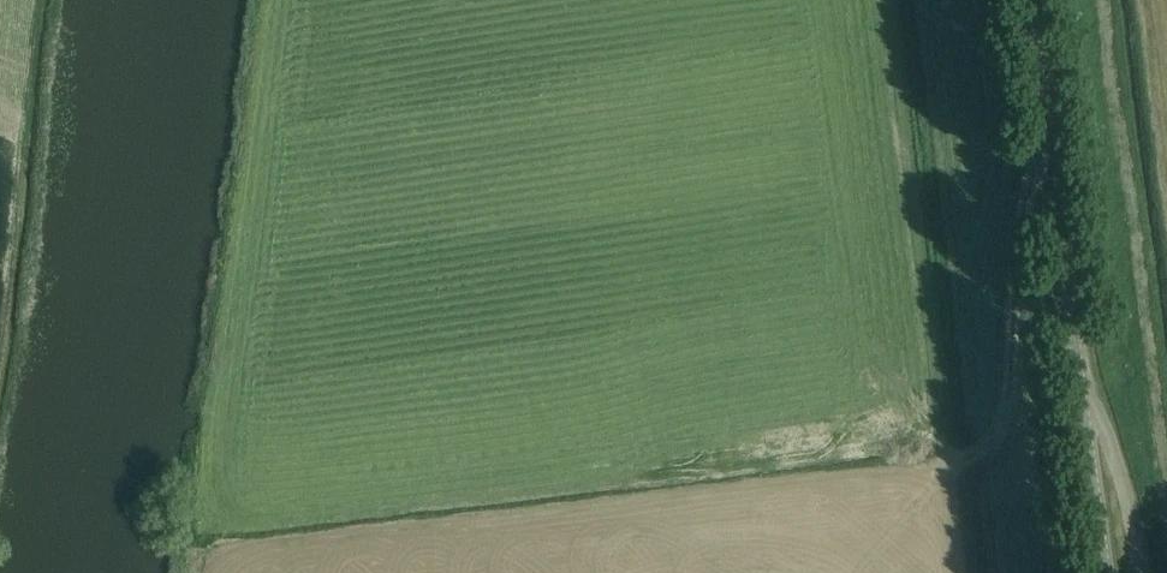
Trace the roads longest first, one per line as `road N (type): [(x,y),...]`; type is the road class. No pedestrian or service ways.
road 1 (unclassified): [(1104,572),(1026,0)]

